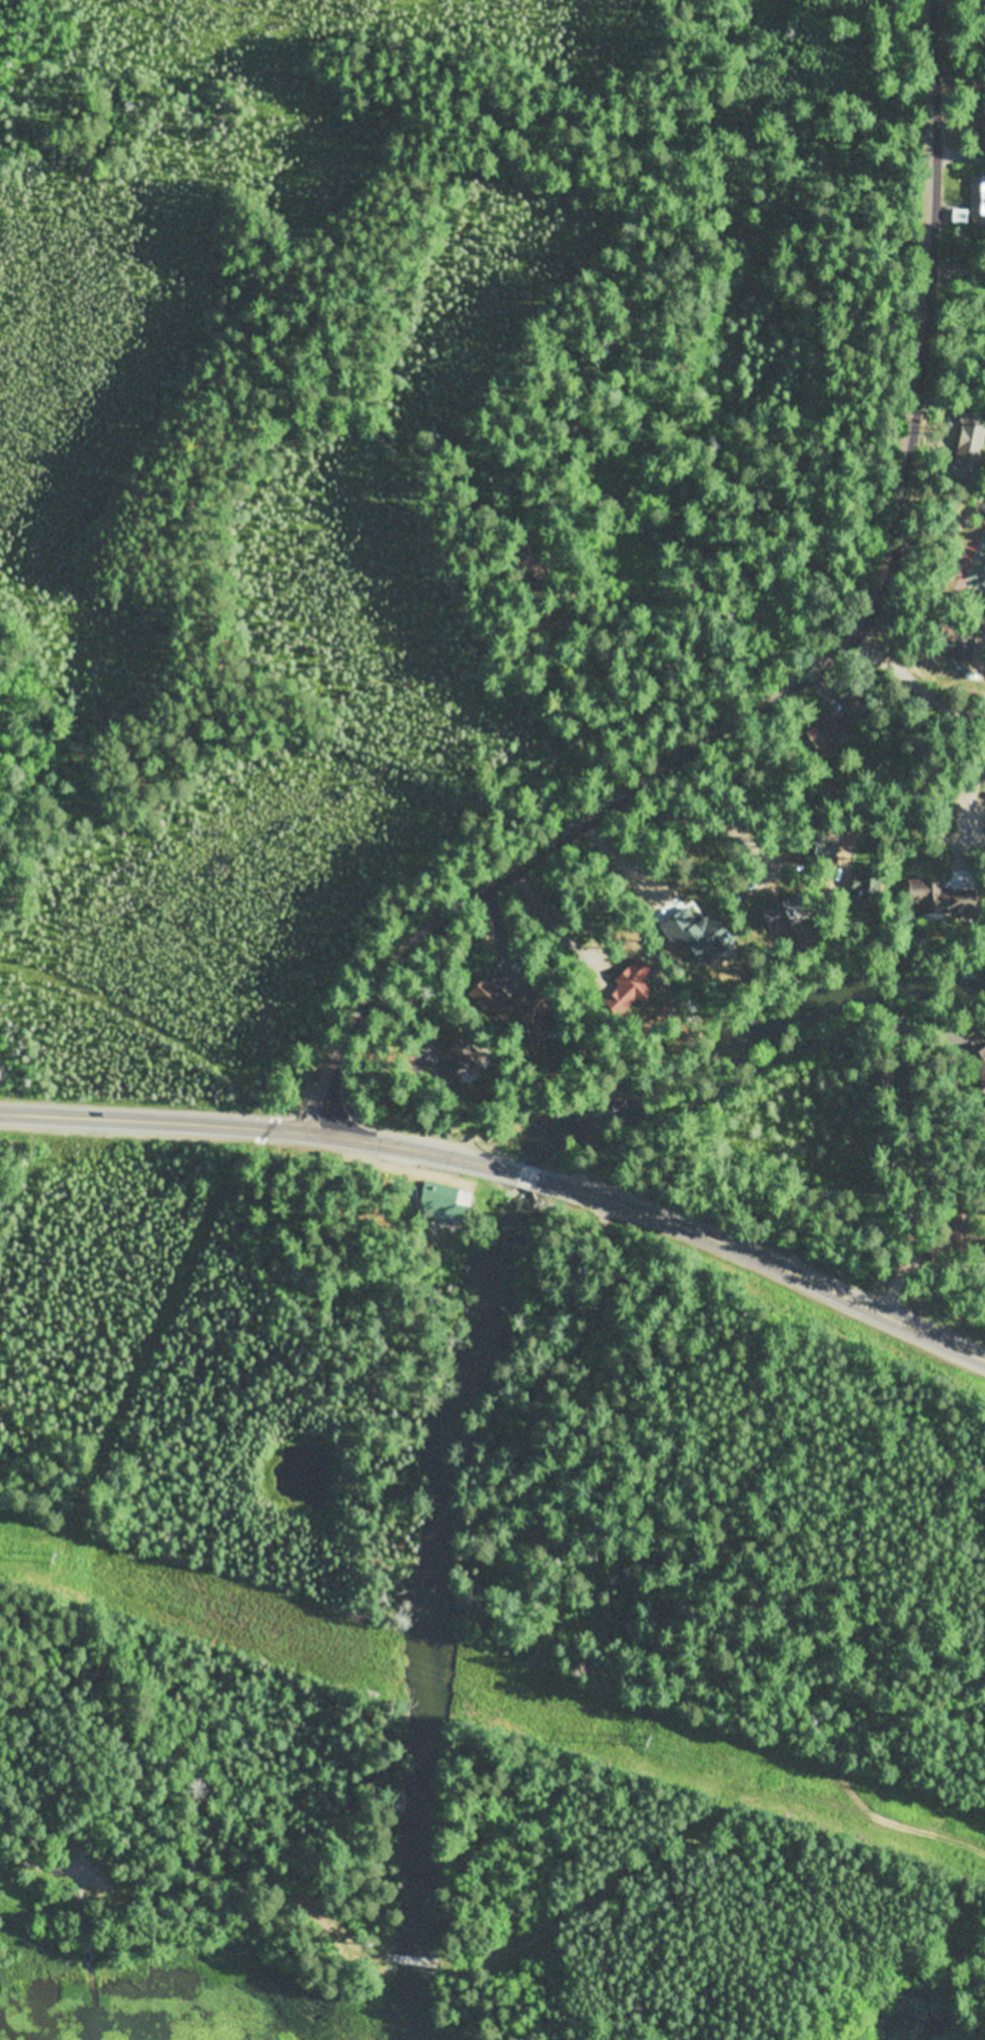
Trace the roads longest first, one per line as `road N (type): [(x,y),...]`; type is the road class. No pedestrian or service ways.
road 1 (residential): [(323,1137),(336,1035),(368,980),(843,651),(870,617),(926,265),(933,0)]
road 2 (tertiary): [(514,1176),(323,1137),(0,1115)]
road 3 (tertiary): [(984,1362),(641,1213),(535,1182)]
road 4 (residential): [(858,635),(914,691),(984,721)]

